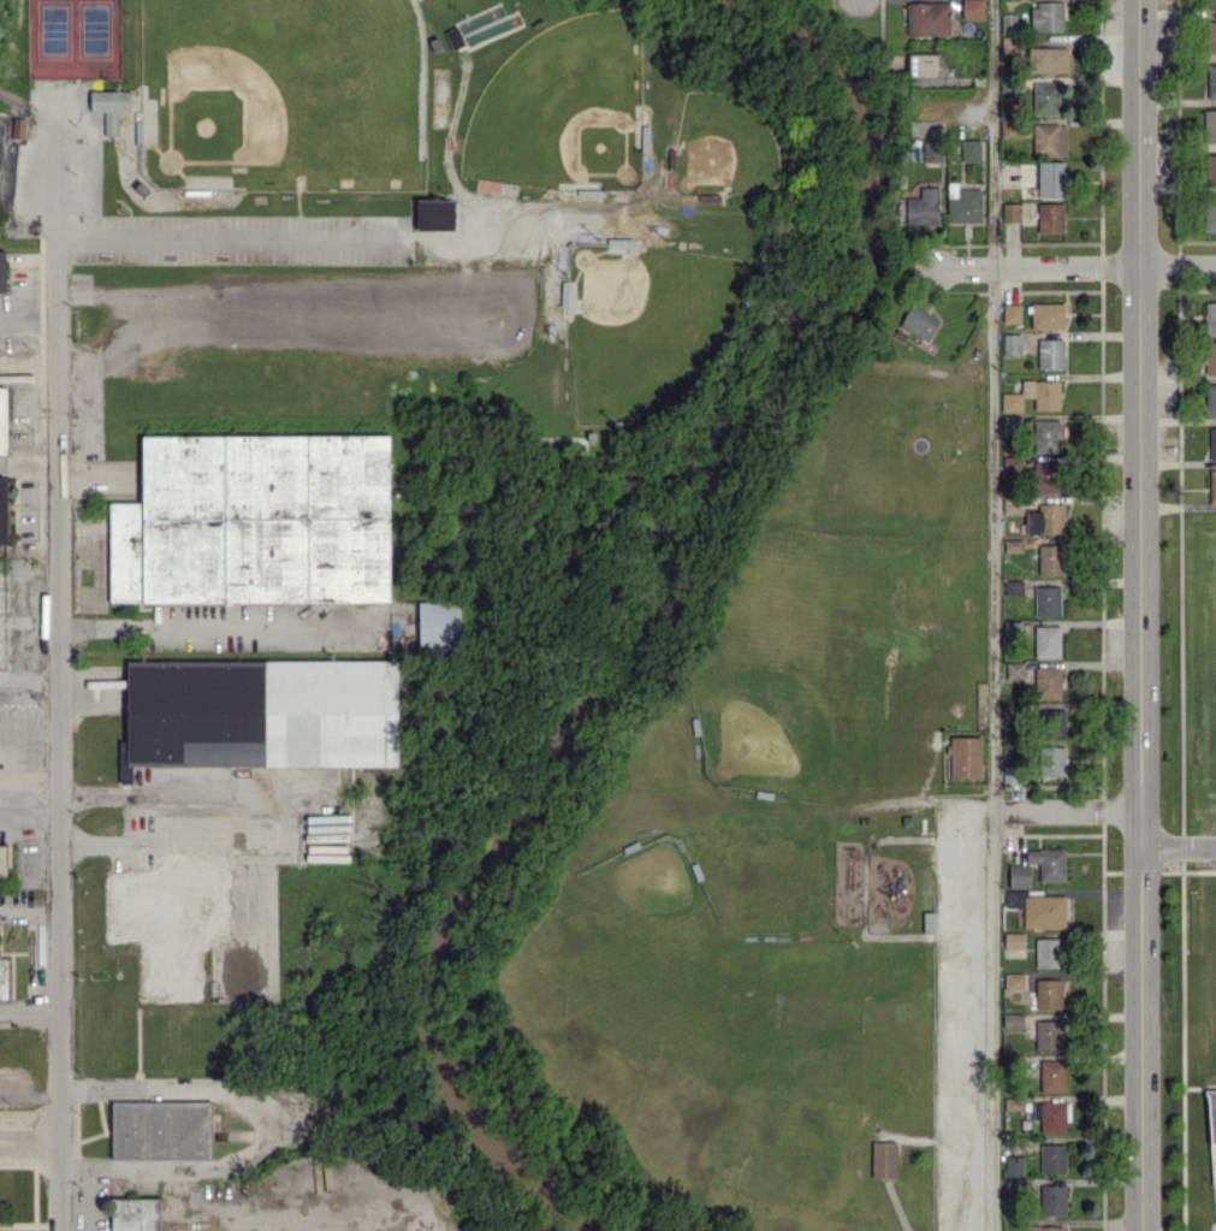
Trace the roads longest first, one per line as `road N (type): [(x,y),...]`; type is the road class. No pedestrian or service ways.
road 1 (secondary): [(1138,0),(1141,1230)]
road 2 (residential): [(59,124),(60,1230)]
road 3 (residential): [(1215,266),(933,270)]
road 4 (residential): [(1138,811),(993,811)]

